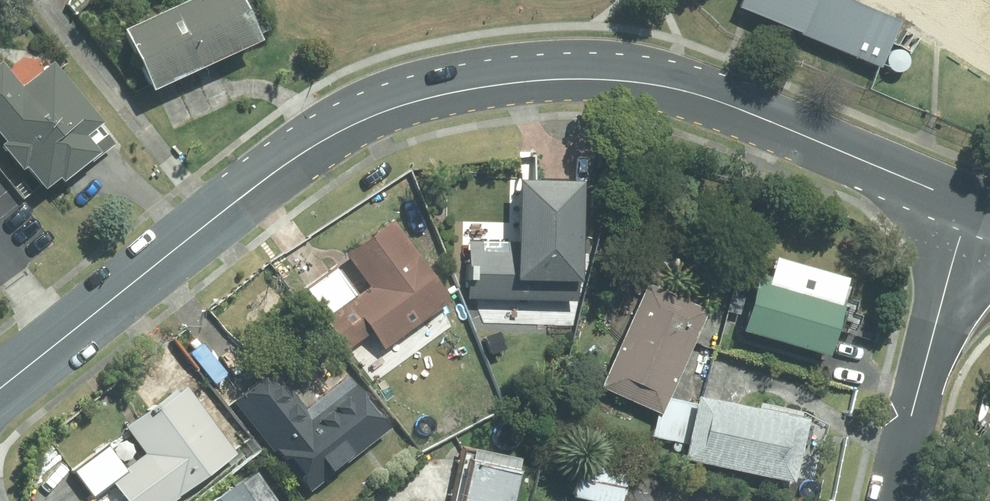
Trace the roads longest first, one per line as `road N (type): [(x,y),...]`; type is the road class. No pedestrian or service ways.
road 1 (tertiary): [(0,389),(321,141),(371,116),(472,89),(561,78),(684,90),(968,205)]
road 2 (residential): [(894,500),(968,205)]

